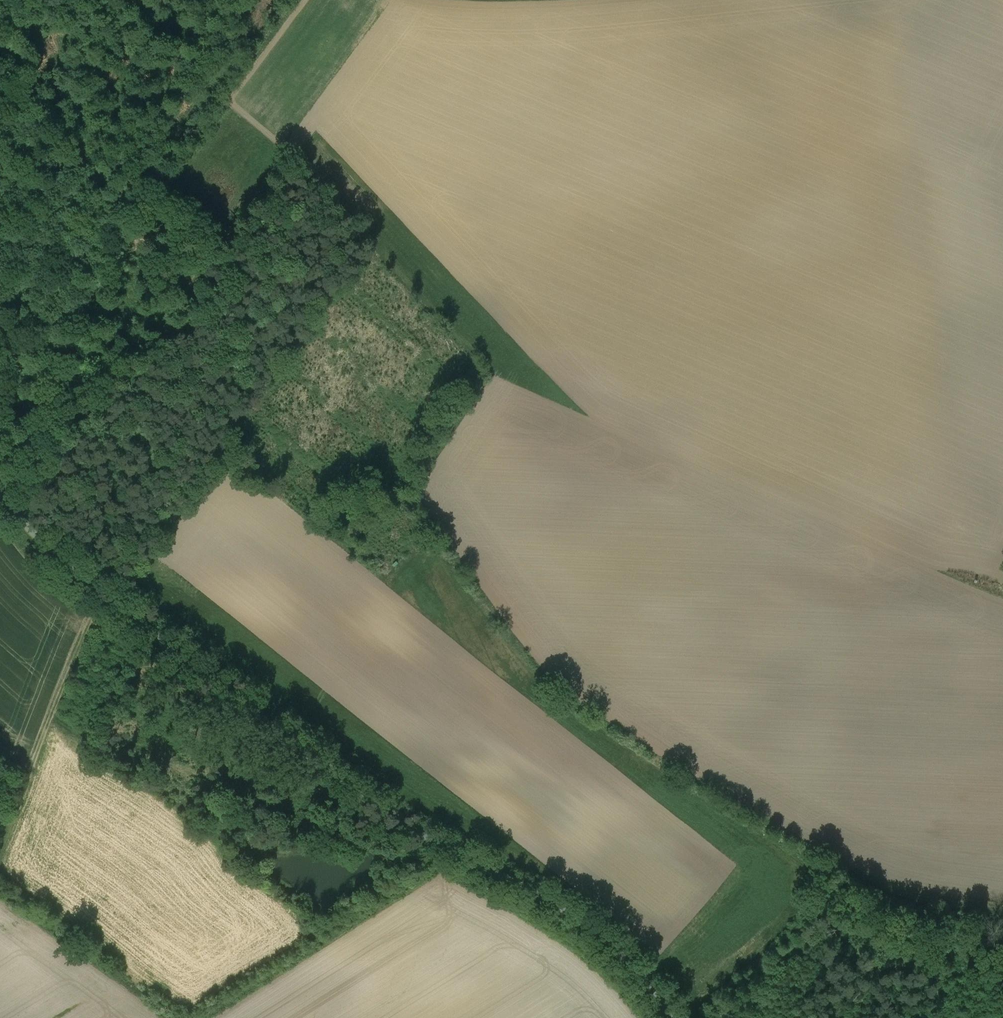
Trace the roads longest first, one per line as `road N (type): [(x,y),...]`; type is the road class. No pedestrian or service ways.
road 1 (unclassified): [(0,497),(80,573),(371,803),(593,931),(671,1017)]
road 2 (track): [(18,516),(282,159)]
road 3 (track): [(102,590),(0,846)]

